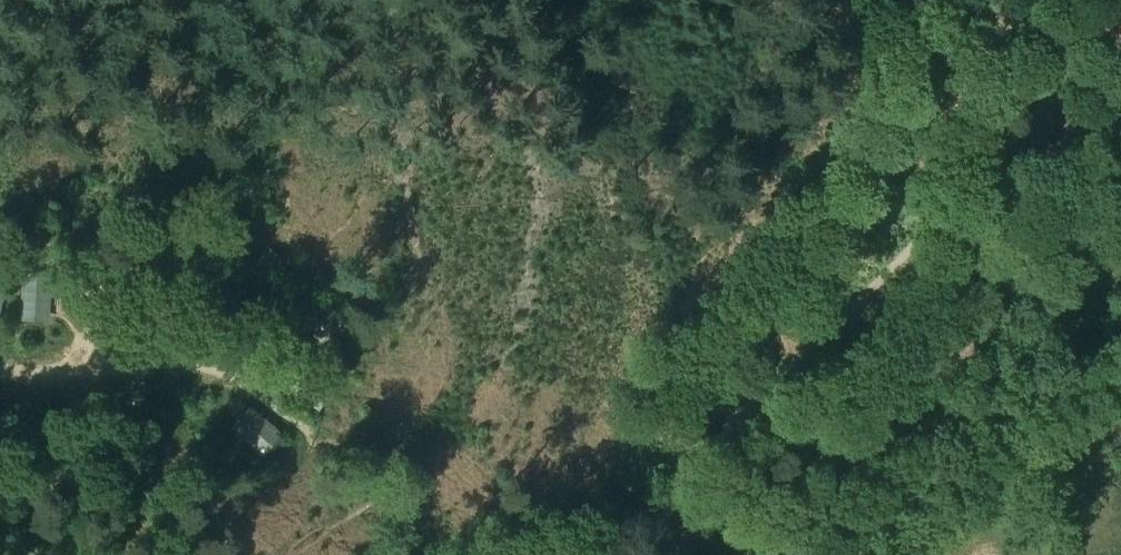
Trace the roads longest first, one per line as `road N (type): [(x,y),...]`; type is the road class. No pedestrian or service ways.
road 1 (unclassified): [(766,554),(1008,269),(1120,160)]
road 2 (track): [(290,411),(450,554)]

